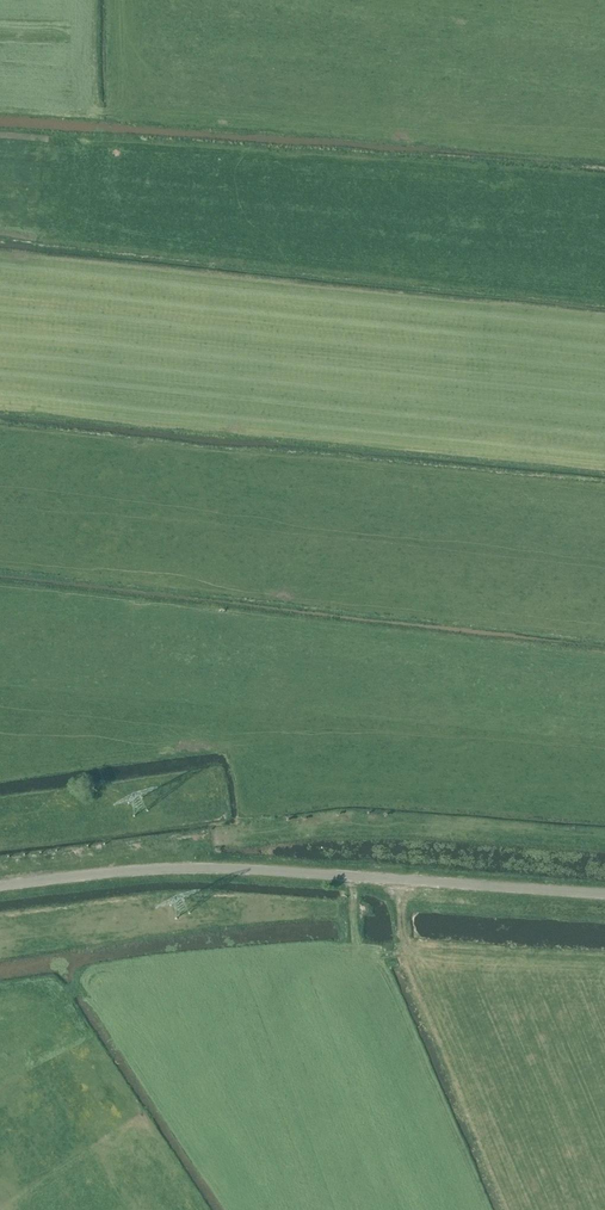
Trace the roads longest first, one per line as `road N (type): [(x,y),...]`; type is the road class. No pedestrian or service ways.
road 1 (unclassified): [(0,885),(232,868),(604,893)]

